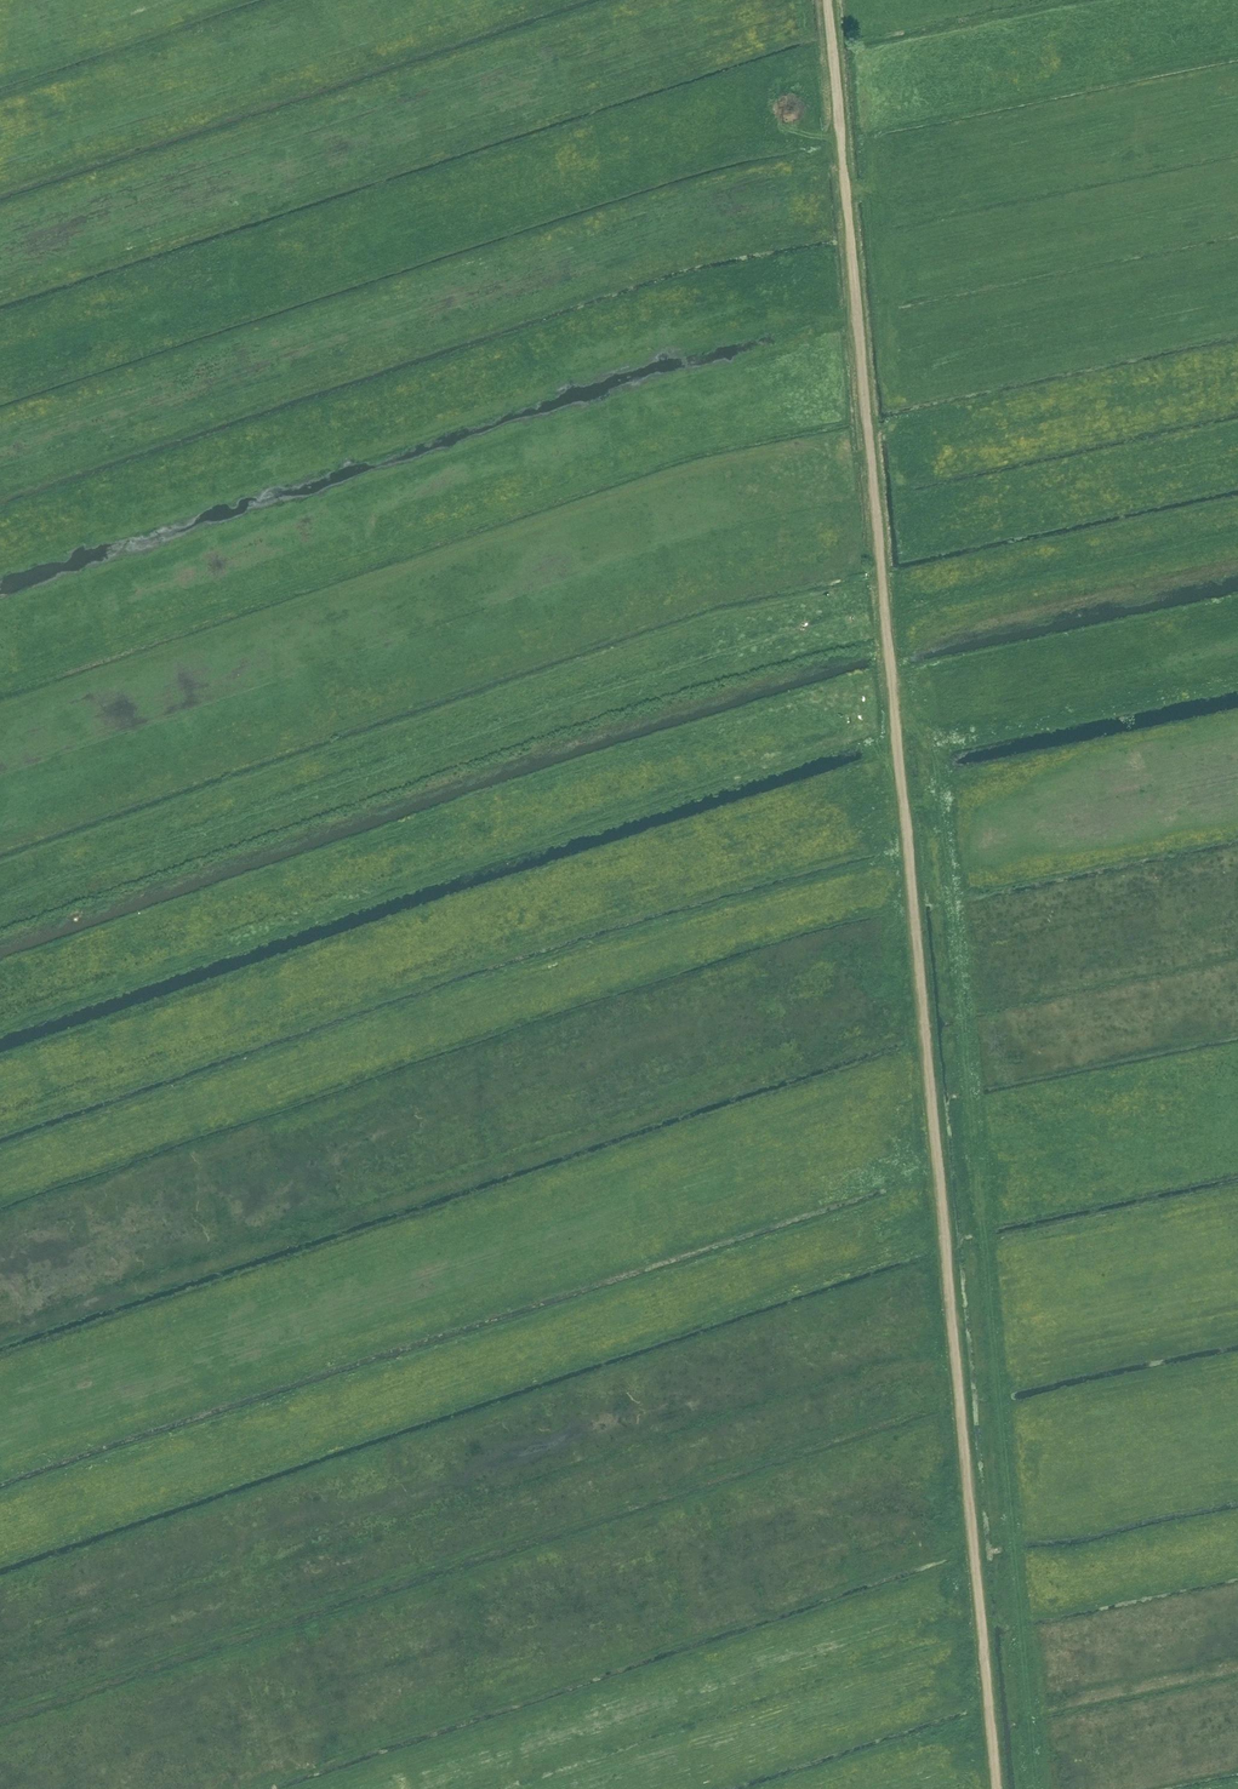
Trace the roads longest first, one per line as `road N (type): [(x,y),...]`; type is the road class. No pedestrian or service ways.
road 1 (track): [(993,1788),(822,0)]

